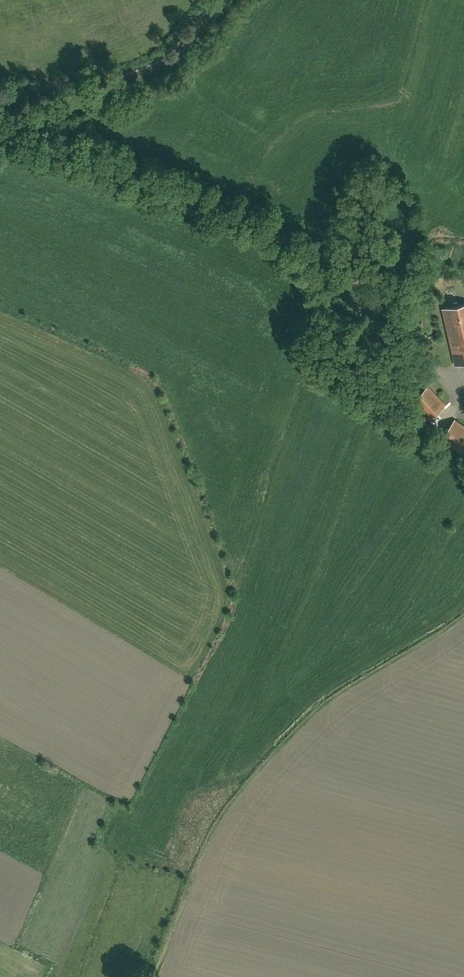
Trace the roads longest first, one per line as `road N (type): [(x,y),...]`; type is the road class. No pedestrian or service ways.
road 1 (unclassified): [(463,400),(431,352),(344,270),(207,199),(0,124)]
road 2 (track): [(224,0),(168,63),(0,131)]

